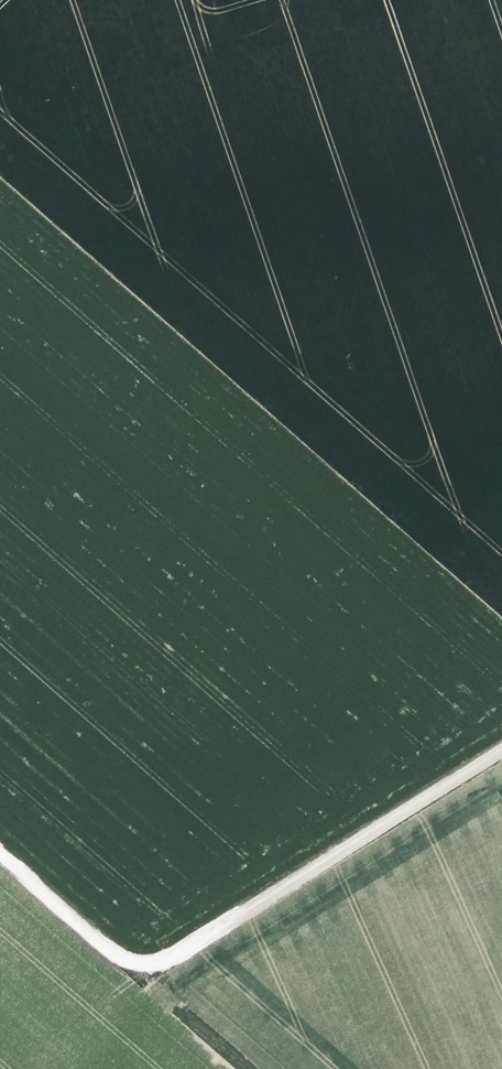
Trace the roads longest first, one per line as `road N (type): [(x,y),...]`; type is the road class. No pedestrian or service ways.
road 1 (track): [(501,754),(164,967),(121,959),(0,852)]

